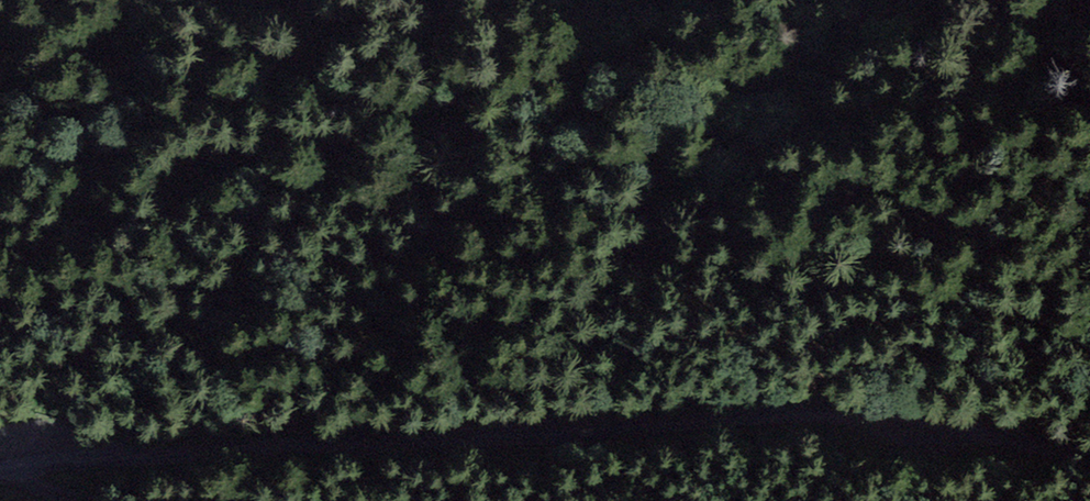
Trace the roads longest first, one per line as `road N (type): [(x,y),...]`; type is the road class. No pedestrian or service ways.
road 1 (unclassified): [(1089,450),(937,420),(826,410),(342,446),(0,458)]
road 2 (track): [(1089,6),(406,128)]

